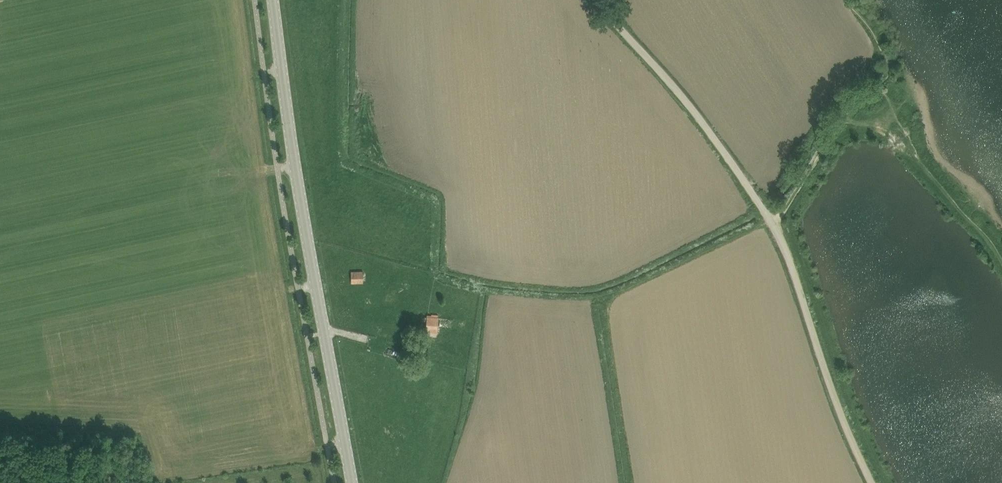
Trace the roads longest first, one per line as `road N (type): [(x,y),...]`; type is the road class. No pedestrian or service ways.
road 1 (unclassified): [(872,482),(770,214),(684,95),(597,0)]
road 2 (tertiary): [(352,482),(274,0)]

